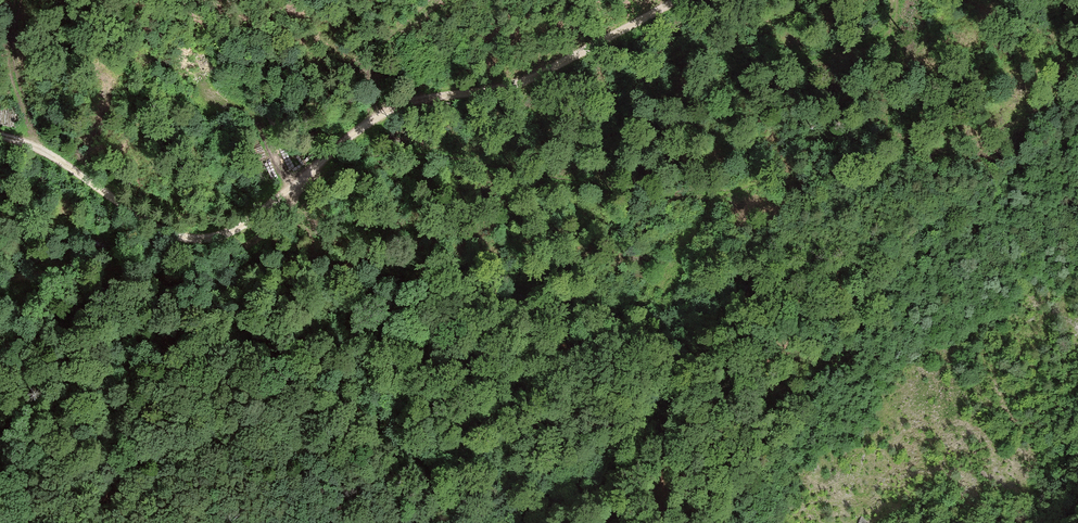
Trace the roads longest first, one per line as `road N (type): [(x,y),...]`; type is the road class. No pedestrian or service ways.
road 1 (track): [(1077,91),(970,149),(718,192),(638,193),(414,155),(354,162),(301,183)]
road 2 (track): [(0,138),(75,170),(149,224),(190,241),(217,236),(301,183),(369,123),(537,76),(679,0)]
road 3 (track): [(197,278),(235,324),(417,459),(436,493),(423,522)]
road 4 (track): [(197,278),(76,269),(0,278)]
road 5 (track): [(904,157),(891,123),(894,0)]
road 6 (track): [(433,0),(376,56),(369,123)]
road 7 (track): [(197,278),(272,227),(301,183)]
road 8 (track): [(290,191),(271,146),(245,117),(207,95)]

